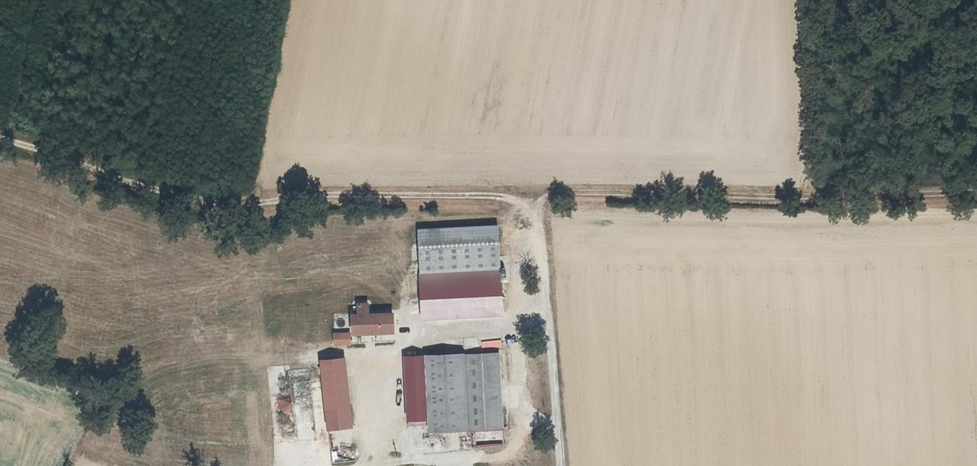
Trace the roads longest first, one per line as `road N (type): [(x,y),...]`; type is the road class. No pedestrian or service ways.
road 1 (track): [(0,140),(175,191),(257,200),(464,190),(512,199),(538,226),(545,197),(976,195)]
road 2 (unclassified): [(560,465),(538,226)]

